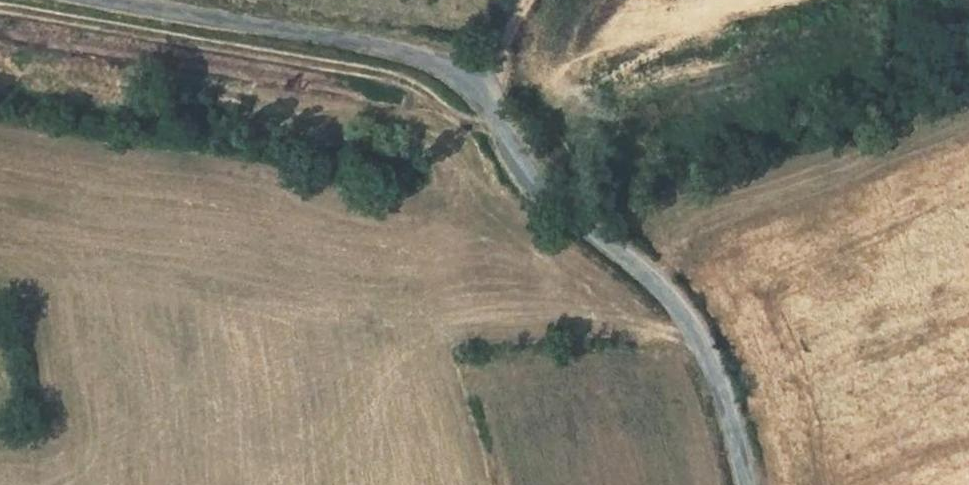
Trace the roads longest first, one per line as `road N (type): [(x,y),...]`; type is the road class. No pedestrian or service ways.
road 1 (unclassified): [(115,0),(358,44),(462,80),(544,184),(672,293),(702,342),(743,484)]
road 2 (track): [(0,10),(391,75),(472,123),(497,122)]
road 3 (track): [(777,0),(503,52)]

